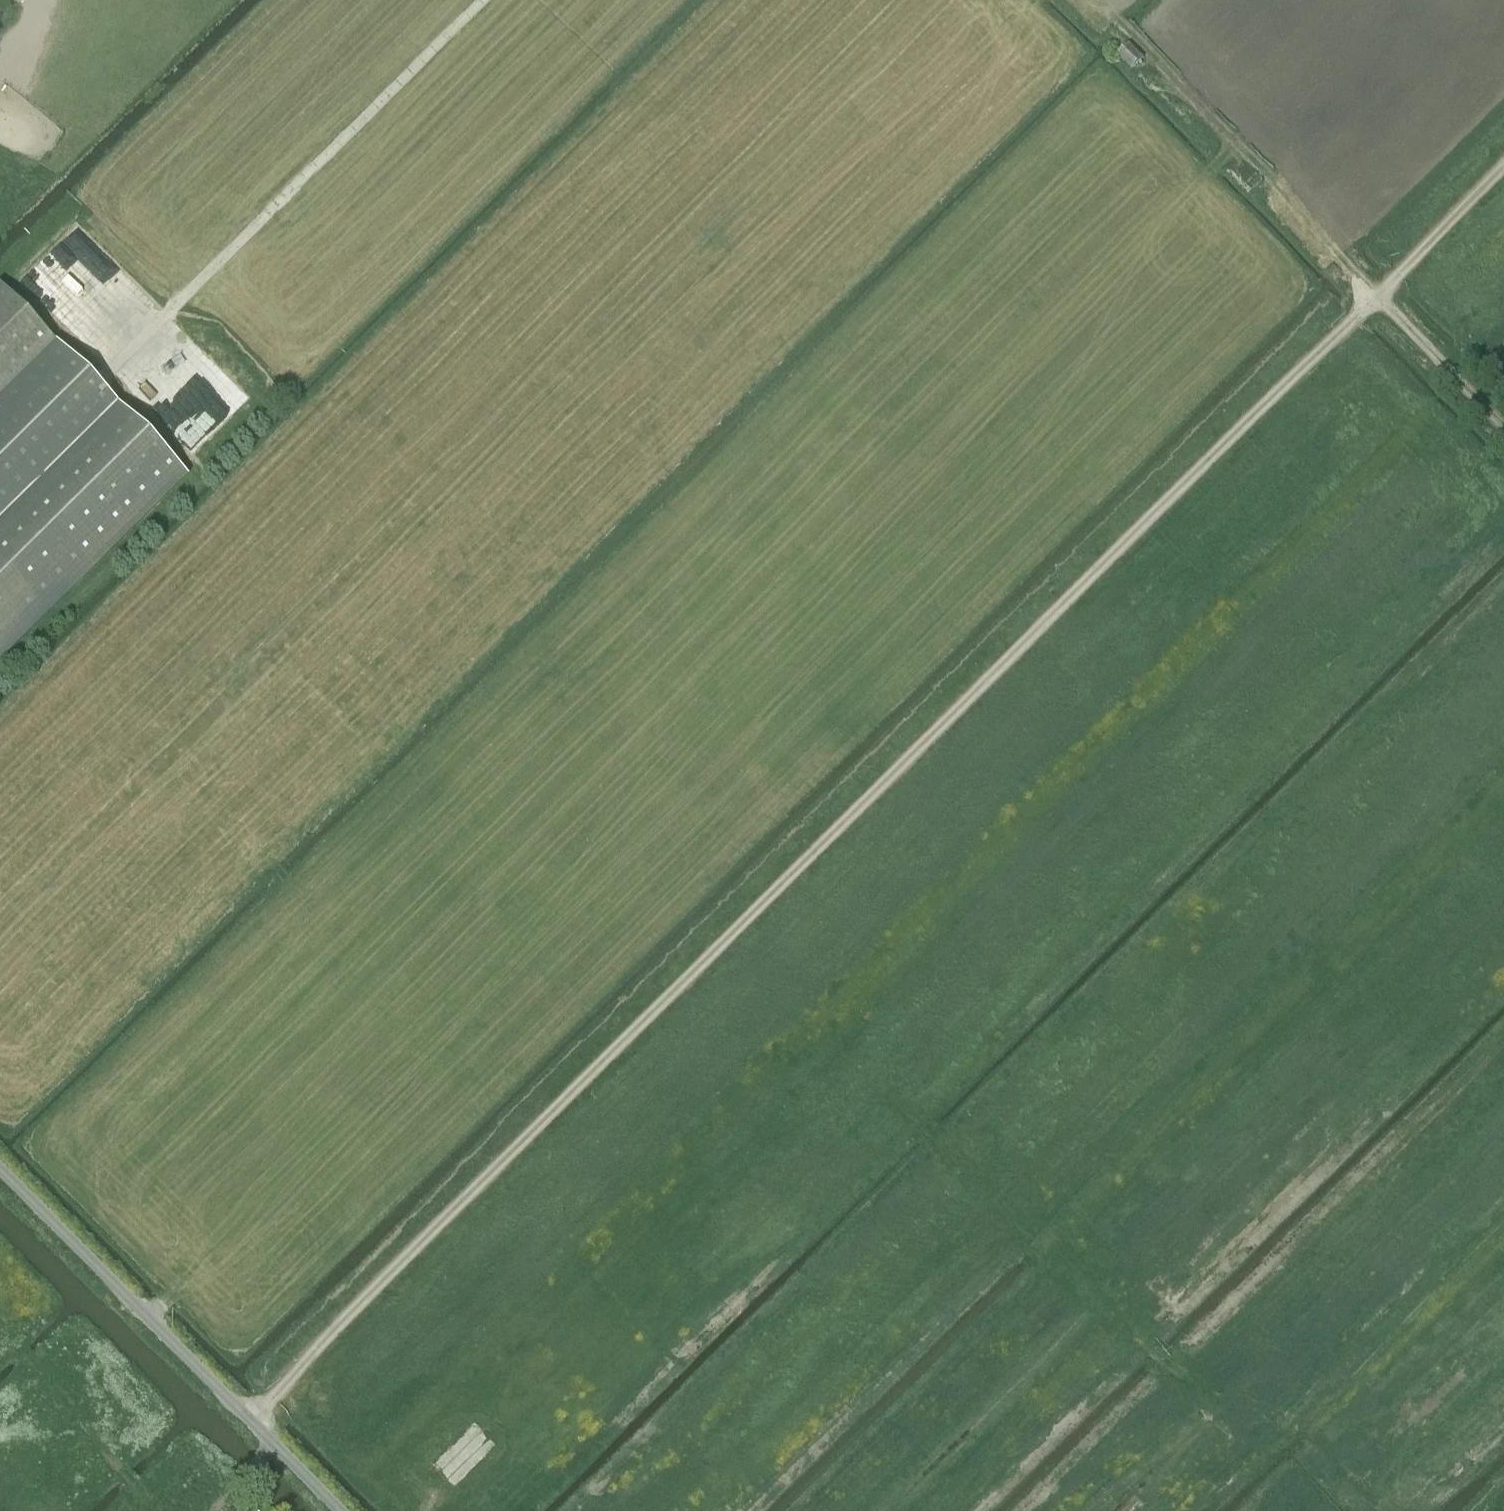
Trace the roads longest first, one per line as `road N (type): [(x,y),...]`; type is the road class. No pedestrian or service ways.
road 1 (track): [(1503,168),(249,1421)]
road 2 (track): [(1503,421),(1130,30)]
road 3 (track): [(103,377),(483,0)]
road 4 (unclassified): [(339,1510),(0,1171)]

